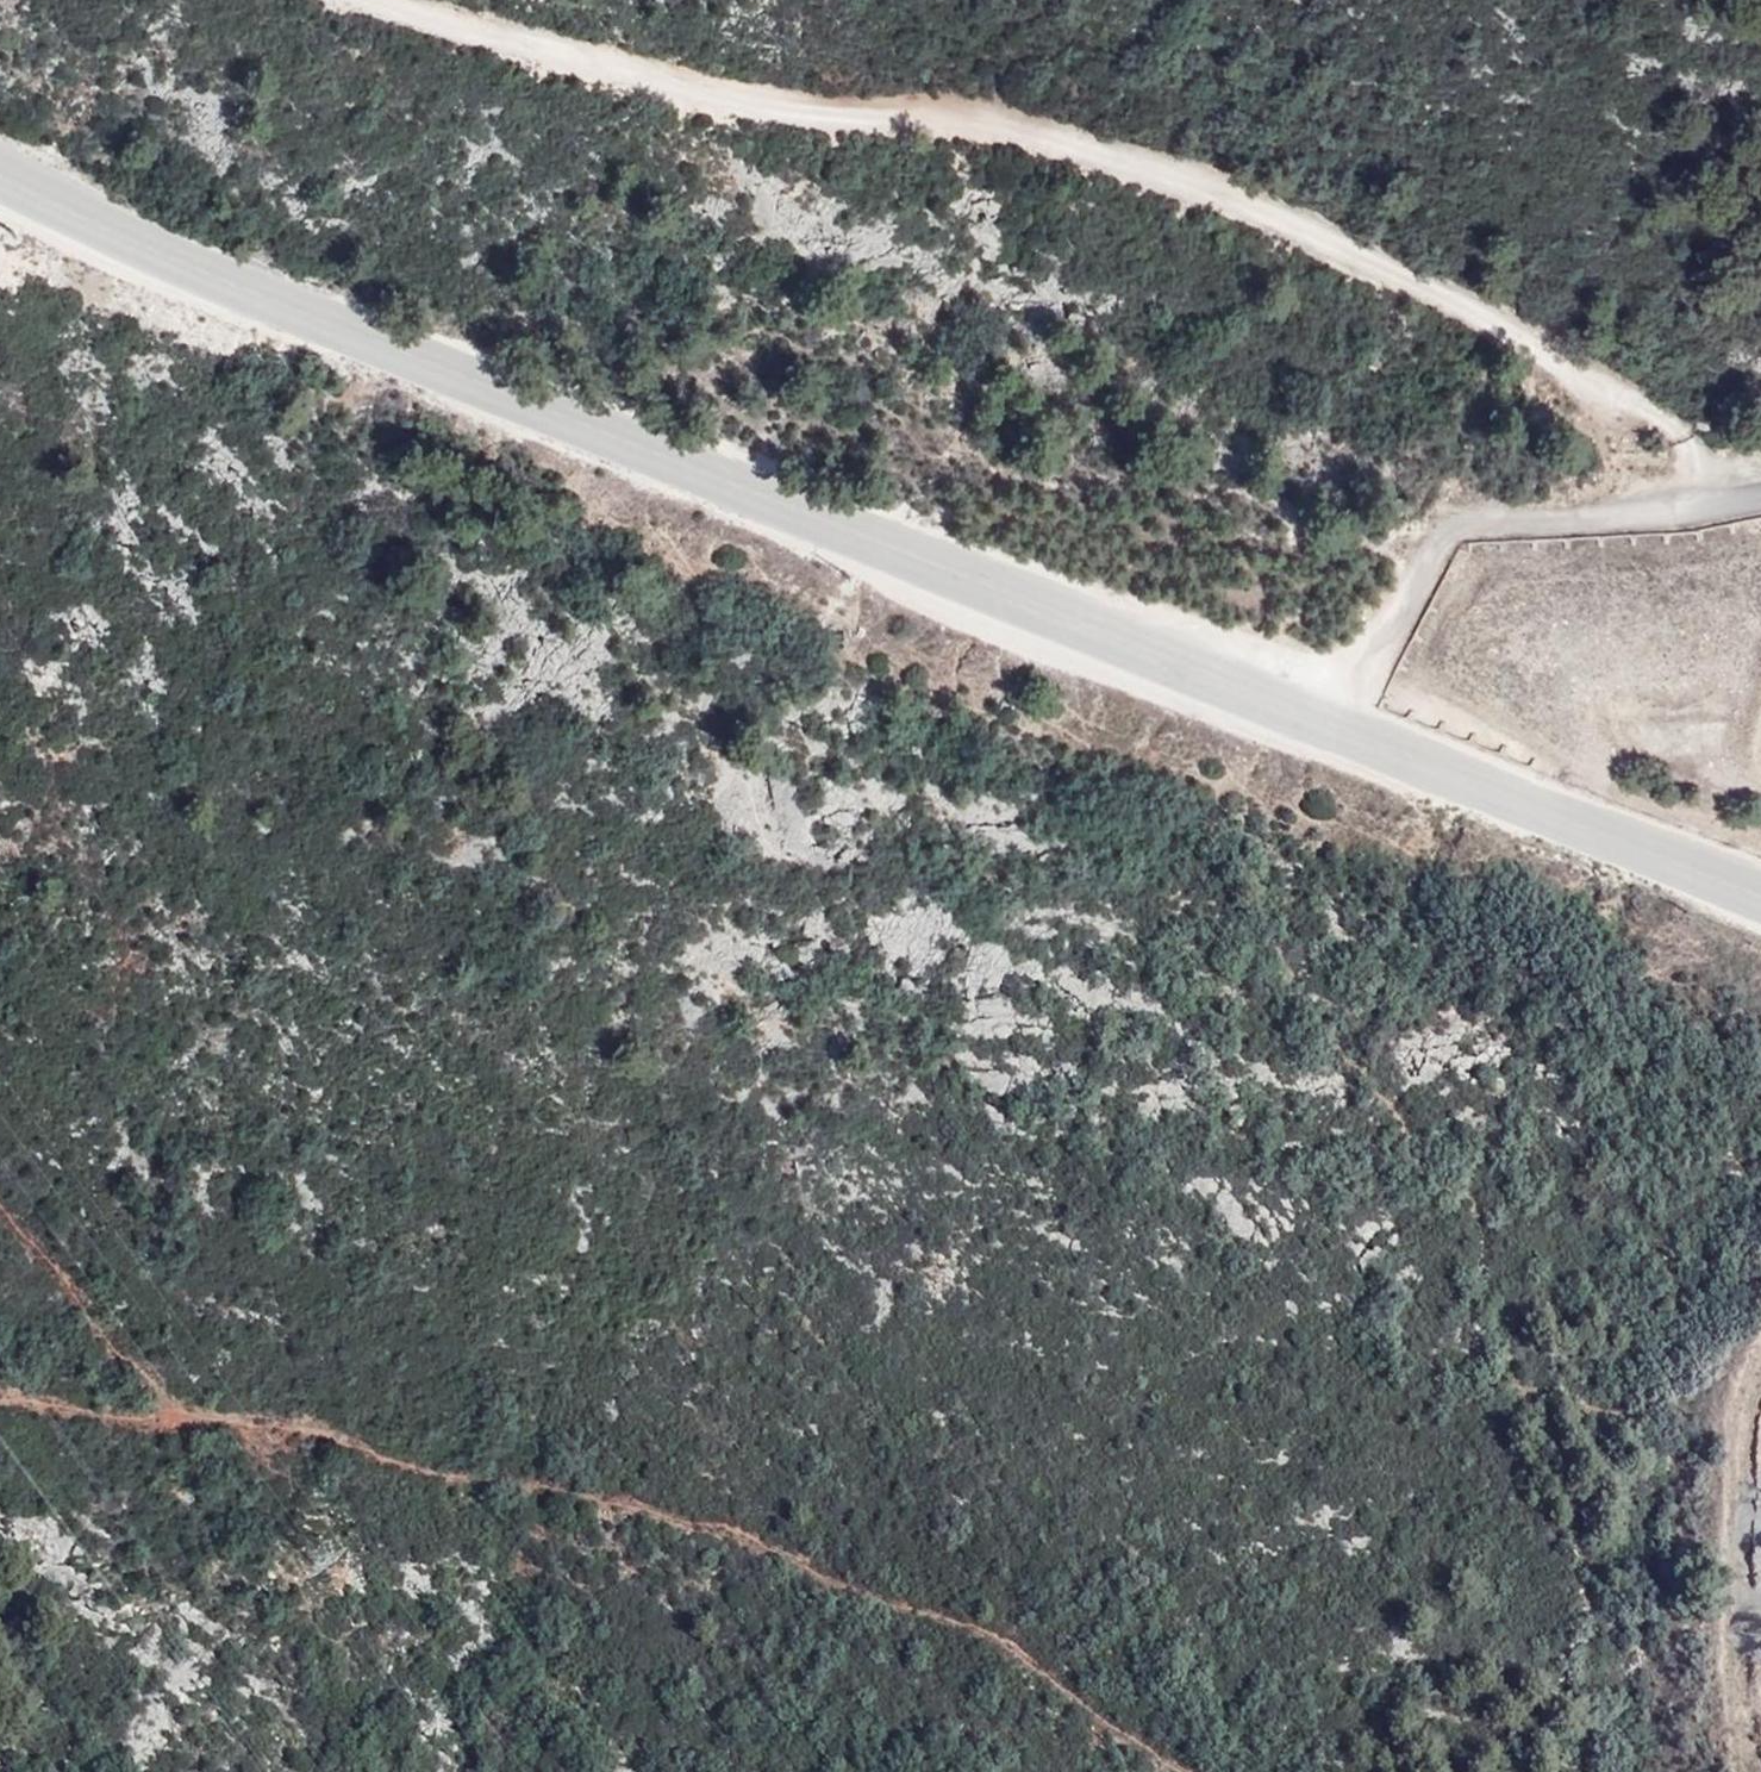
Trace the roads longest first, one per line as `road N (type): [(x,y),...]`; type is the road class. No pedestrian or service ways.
road 1 (tertiary): [(1760,880),(405,353),(0,174)]
road 2 (track): [(0,1398),(309,1436),(584,1501),(1003,1637),(1199,1771)]

